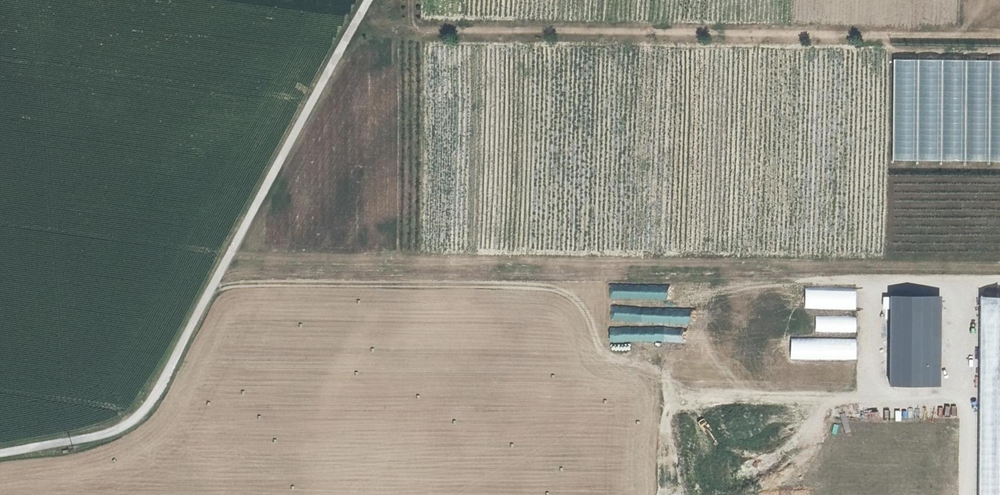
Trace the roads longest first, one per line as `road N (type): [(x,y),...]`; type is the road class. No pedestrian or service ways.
road 1 (track): [(219,273),(999,283)]
road 2 (track): [(351,31),(999,37)]
road 3 (track): [(973,283),(967,494)]

